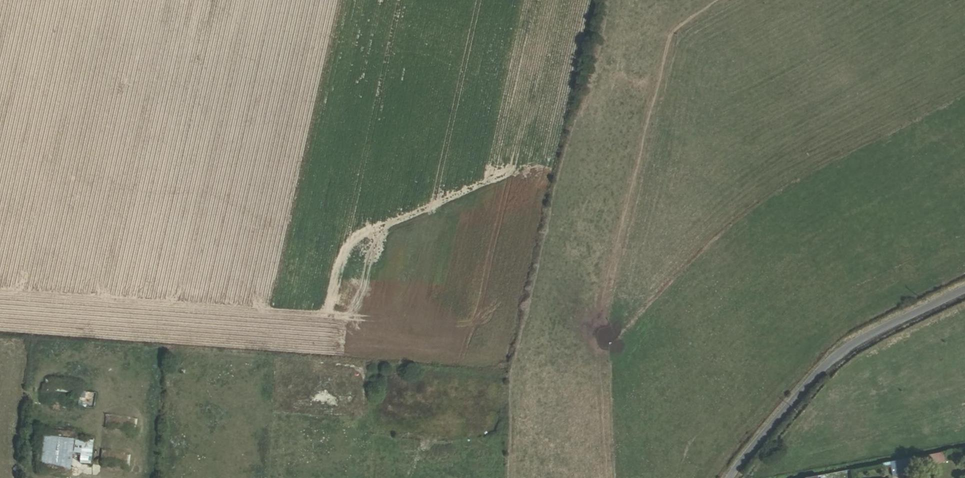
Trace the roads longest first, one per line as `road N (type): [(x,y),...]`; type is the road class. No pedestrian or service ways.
road 1 (residential): [(964,288),(859,339),(797,394),(727,477)]

